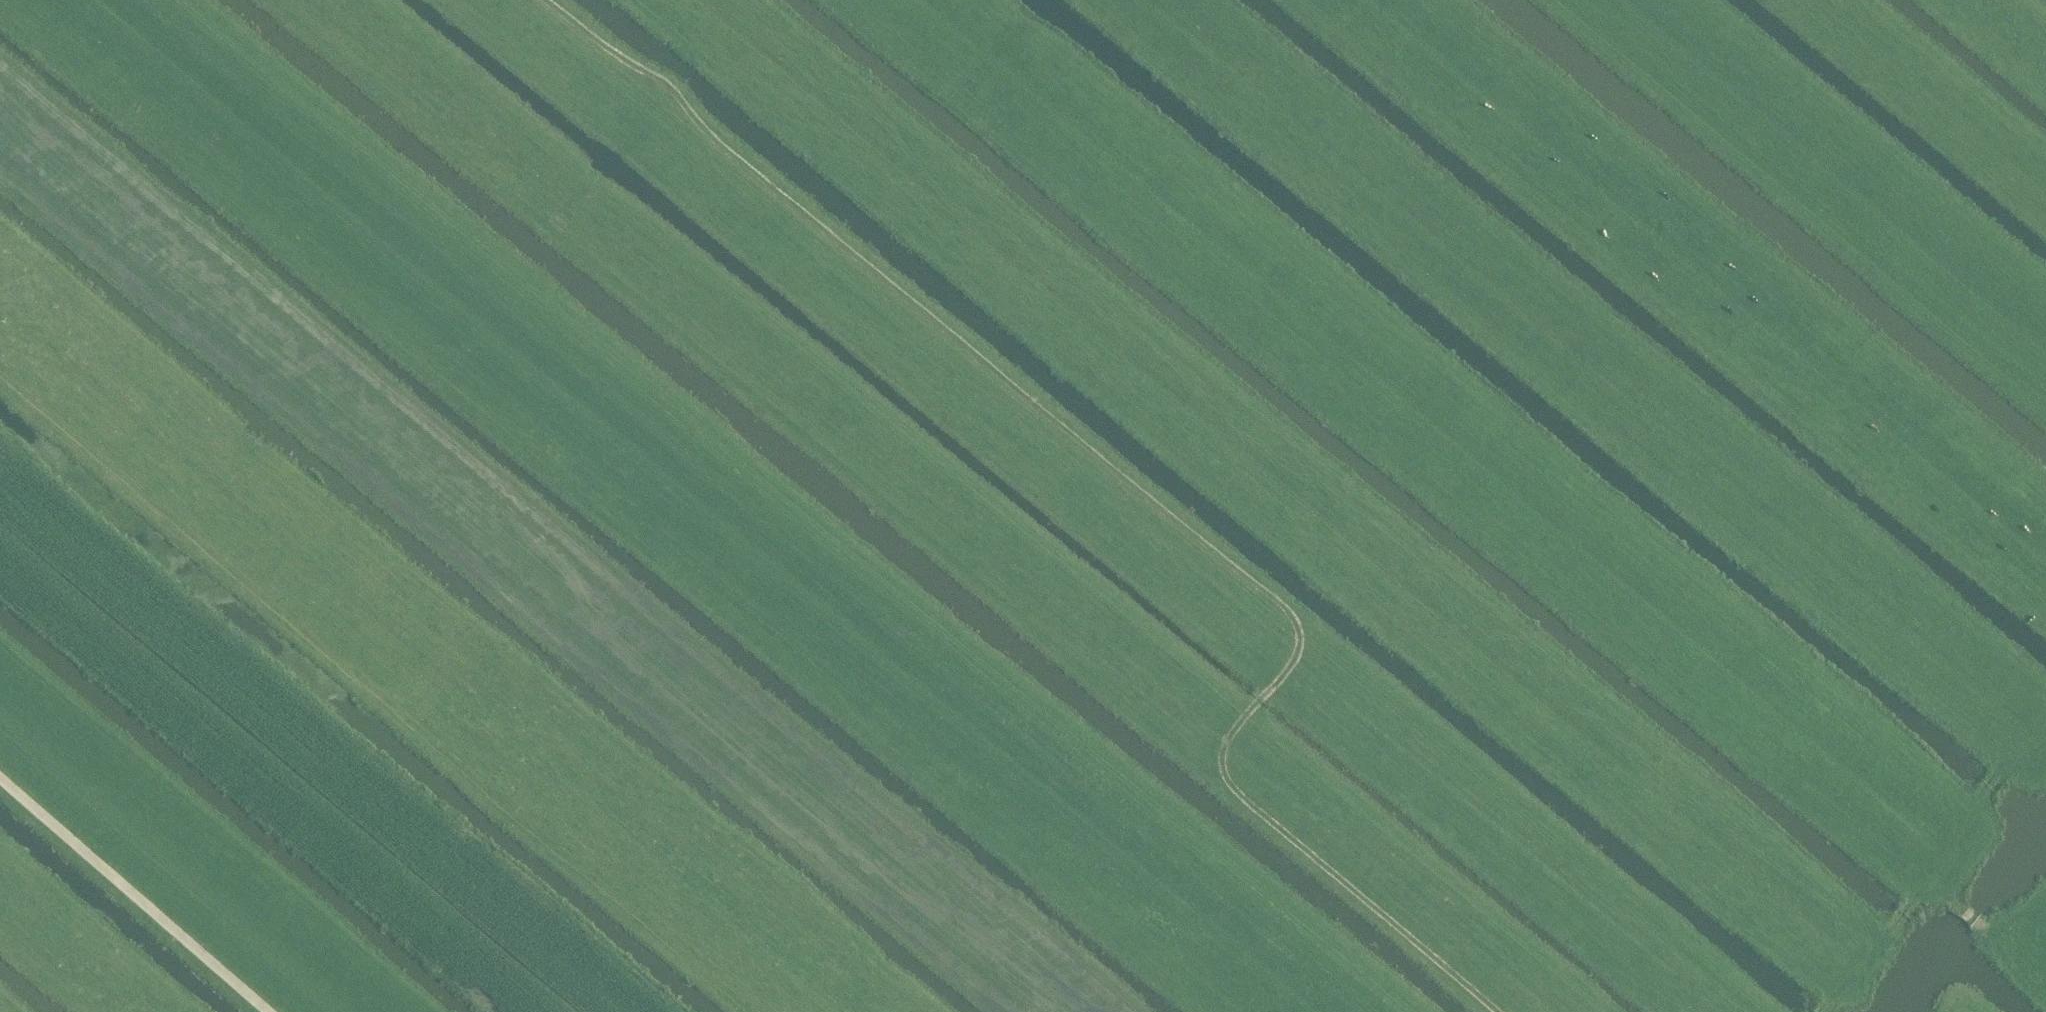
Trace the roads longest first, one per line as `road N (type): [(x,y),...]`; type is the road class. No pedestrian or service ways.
road 1 (track): [(1499,1011),(1230,787),(1228,737),(1297,657),(1302,644),(1293,615),(704,128),(661,76),(620,55),(554,0)]
road 2 (track): [(0,773),(278,1011)]

